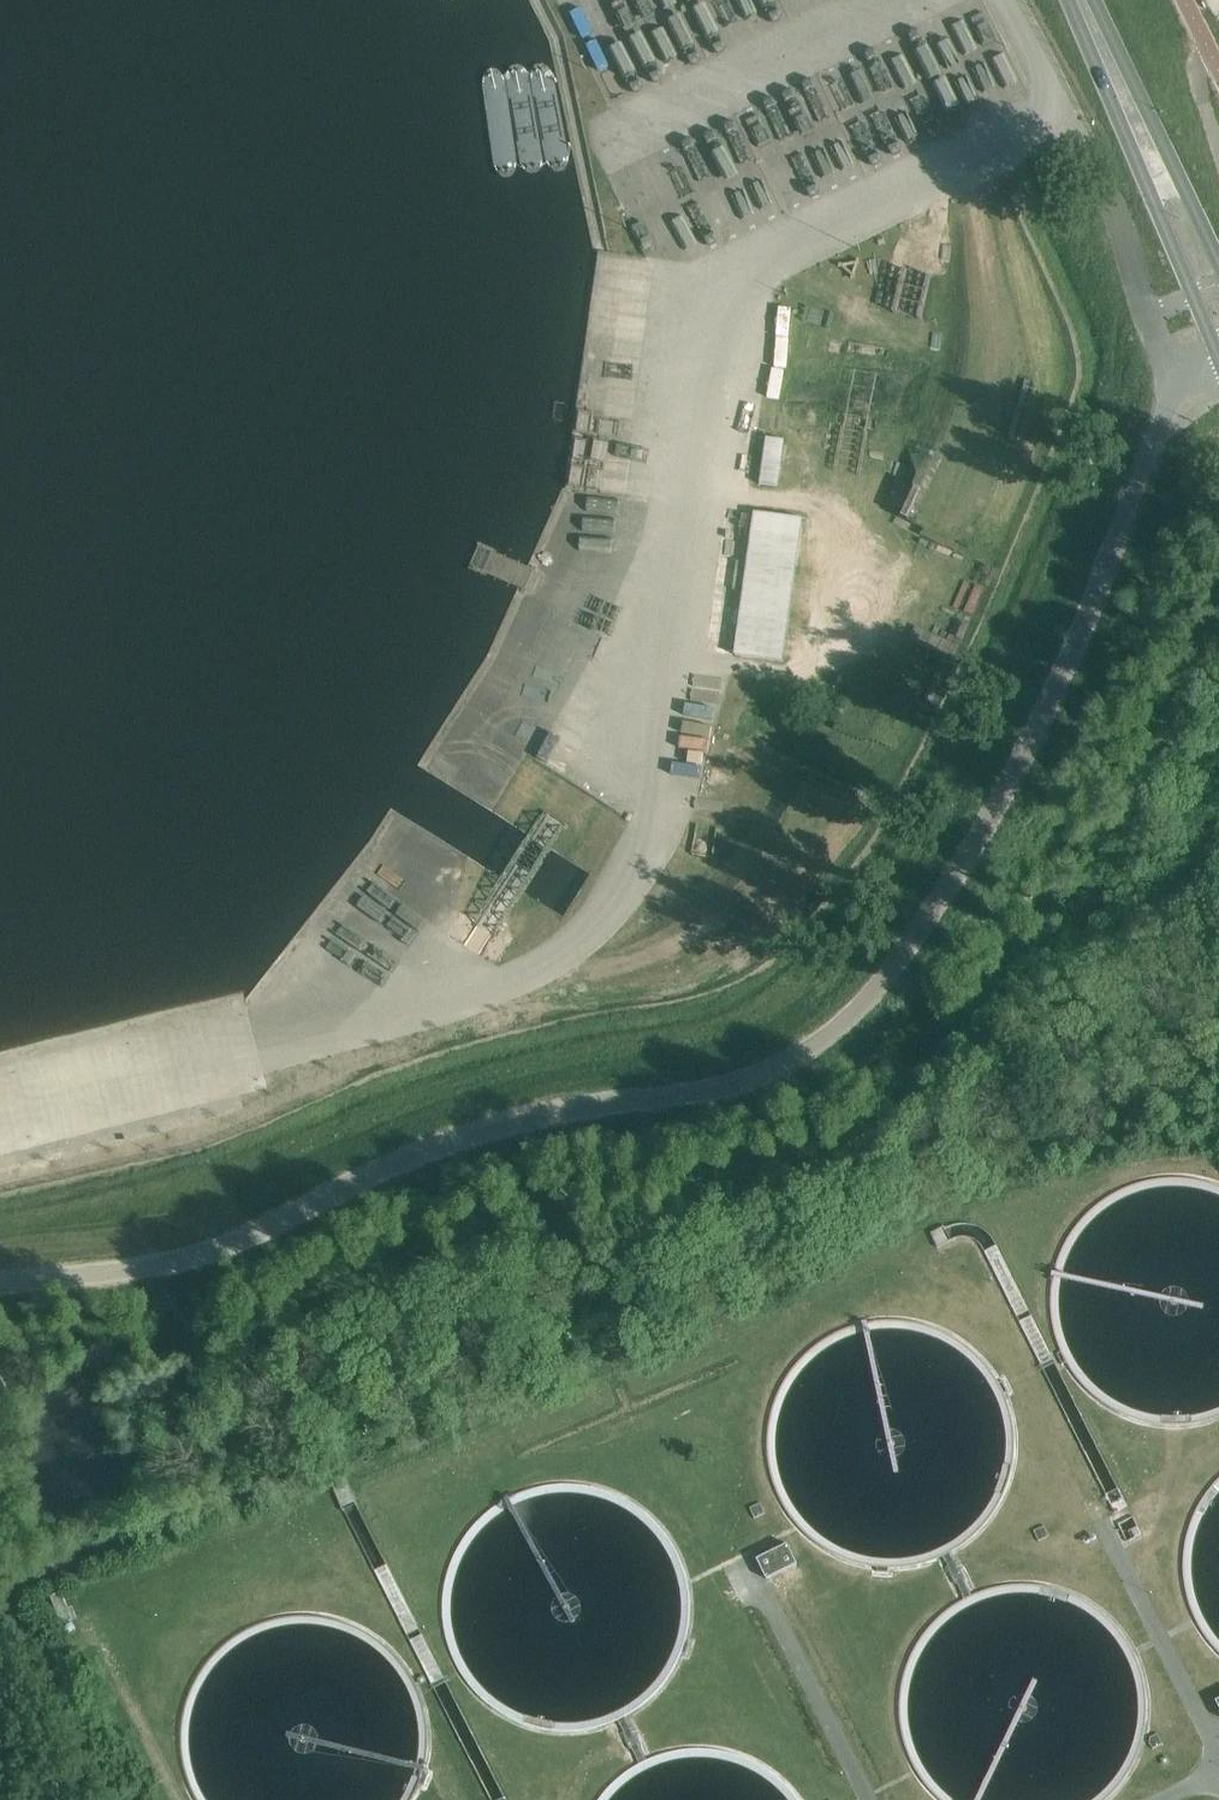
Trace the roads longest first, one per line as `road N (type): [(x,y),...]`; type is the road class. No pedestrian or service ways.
road 1 (unclassified): [(0,1286),(148,1269),(223,1249),(413,1151),(550,1112),(744,1079),(786,1065),(830,1035),(909,949),(970,852),(1074,645),(1173,386)]
road 2 (secondary): [(1122,90),(1155,204),(1218,357)]
road 3 (secondary): [(1218,260),(1122,90)]

